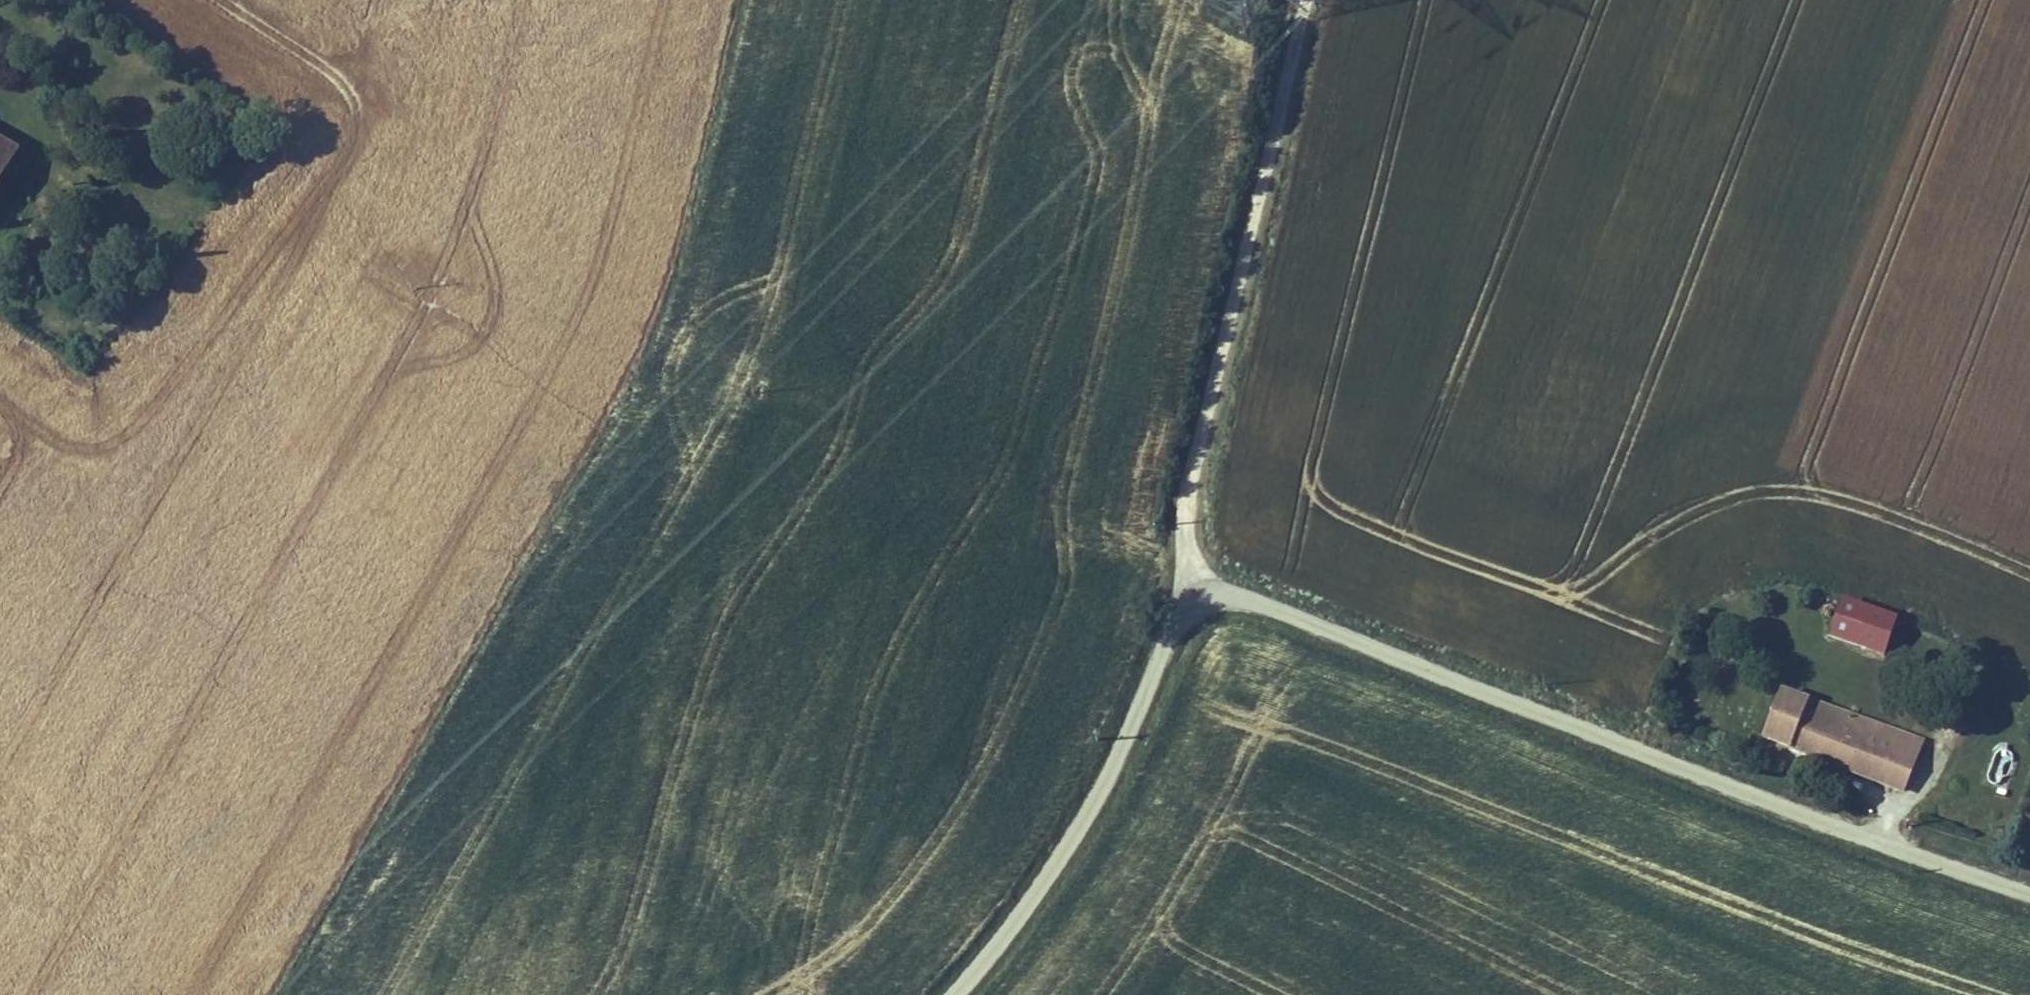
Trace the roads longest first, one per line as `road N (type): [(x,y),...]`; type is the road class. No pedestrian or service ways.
road 1 (unclassified): [(956,994),(1105,786),(1186,619),(1233,600),(1283,611),(2029,894)]
road 2 (track): [(1305,0),(1188,490),(1186,542),(1208,605)]

